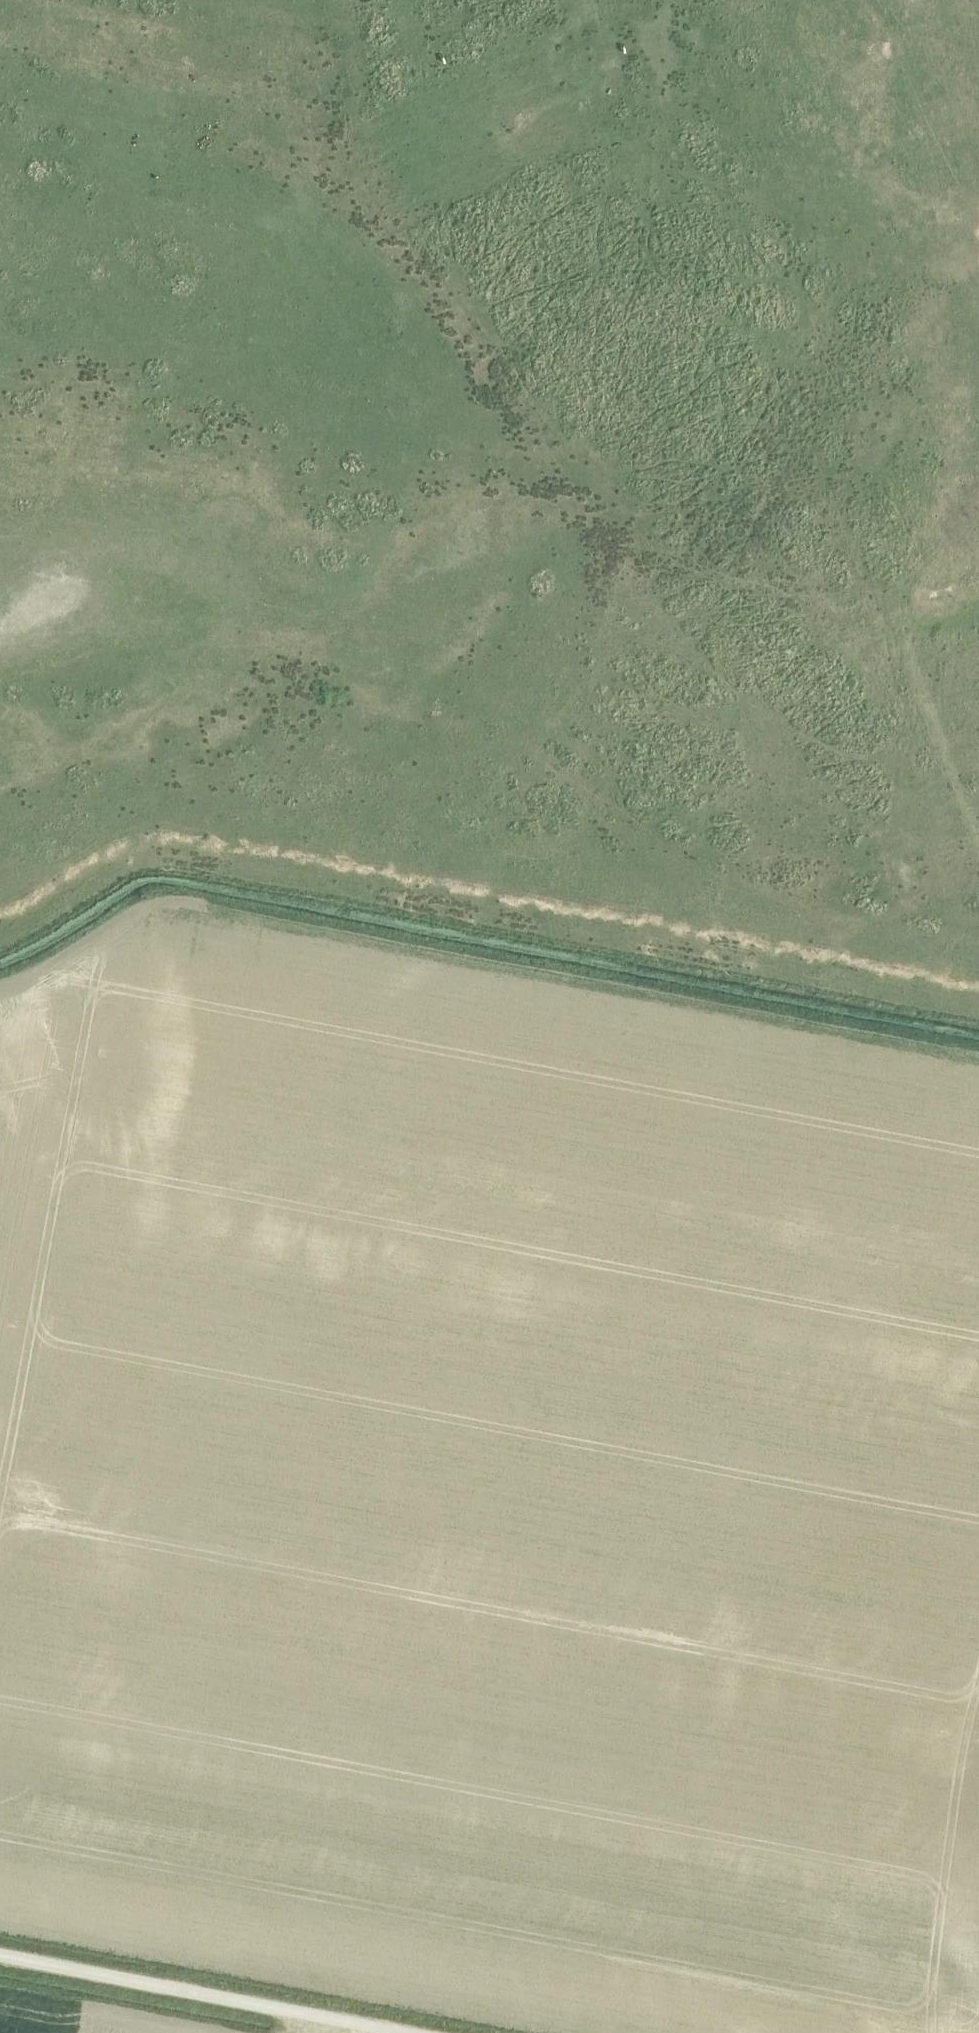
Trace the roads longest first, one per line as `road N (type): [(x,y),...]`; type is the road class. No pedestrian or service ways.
road 1 (unclassified): [(412,2032),(0,1955)]

